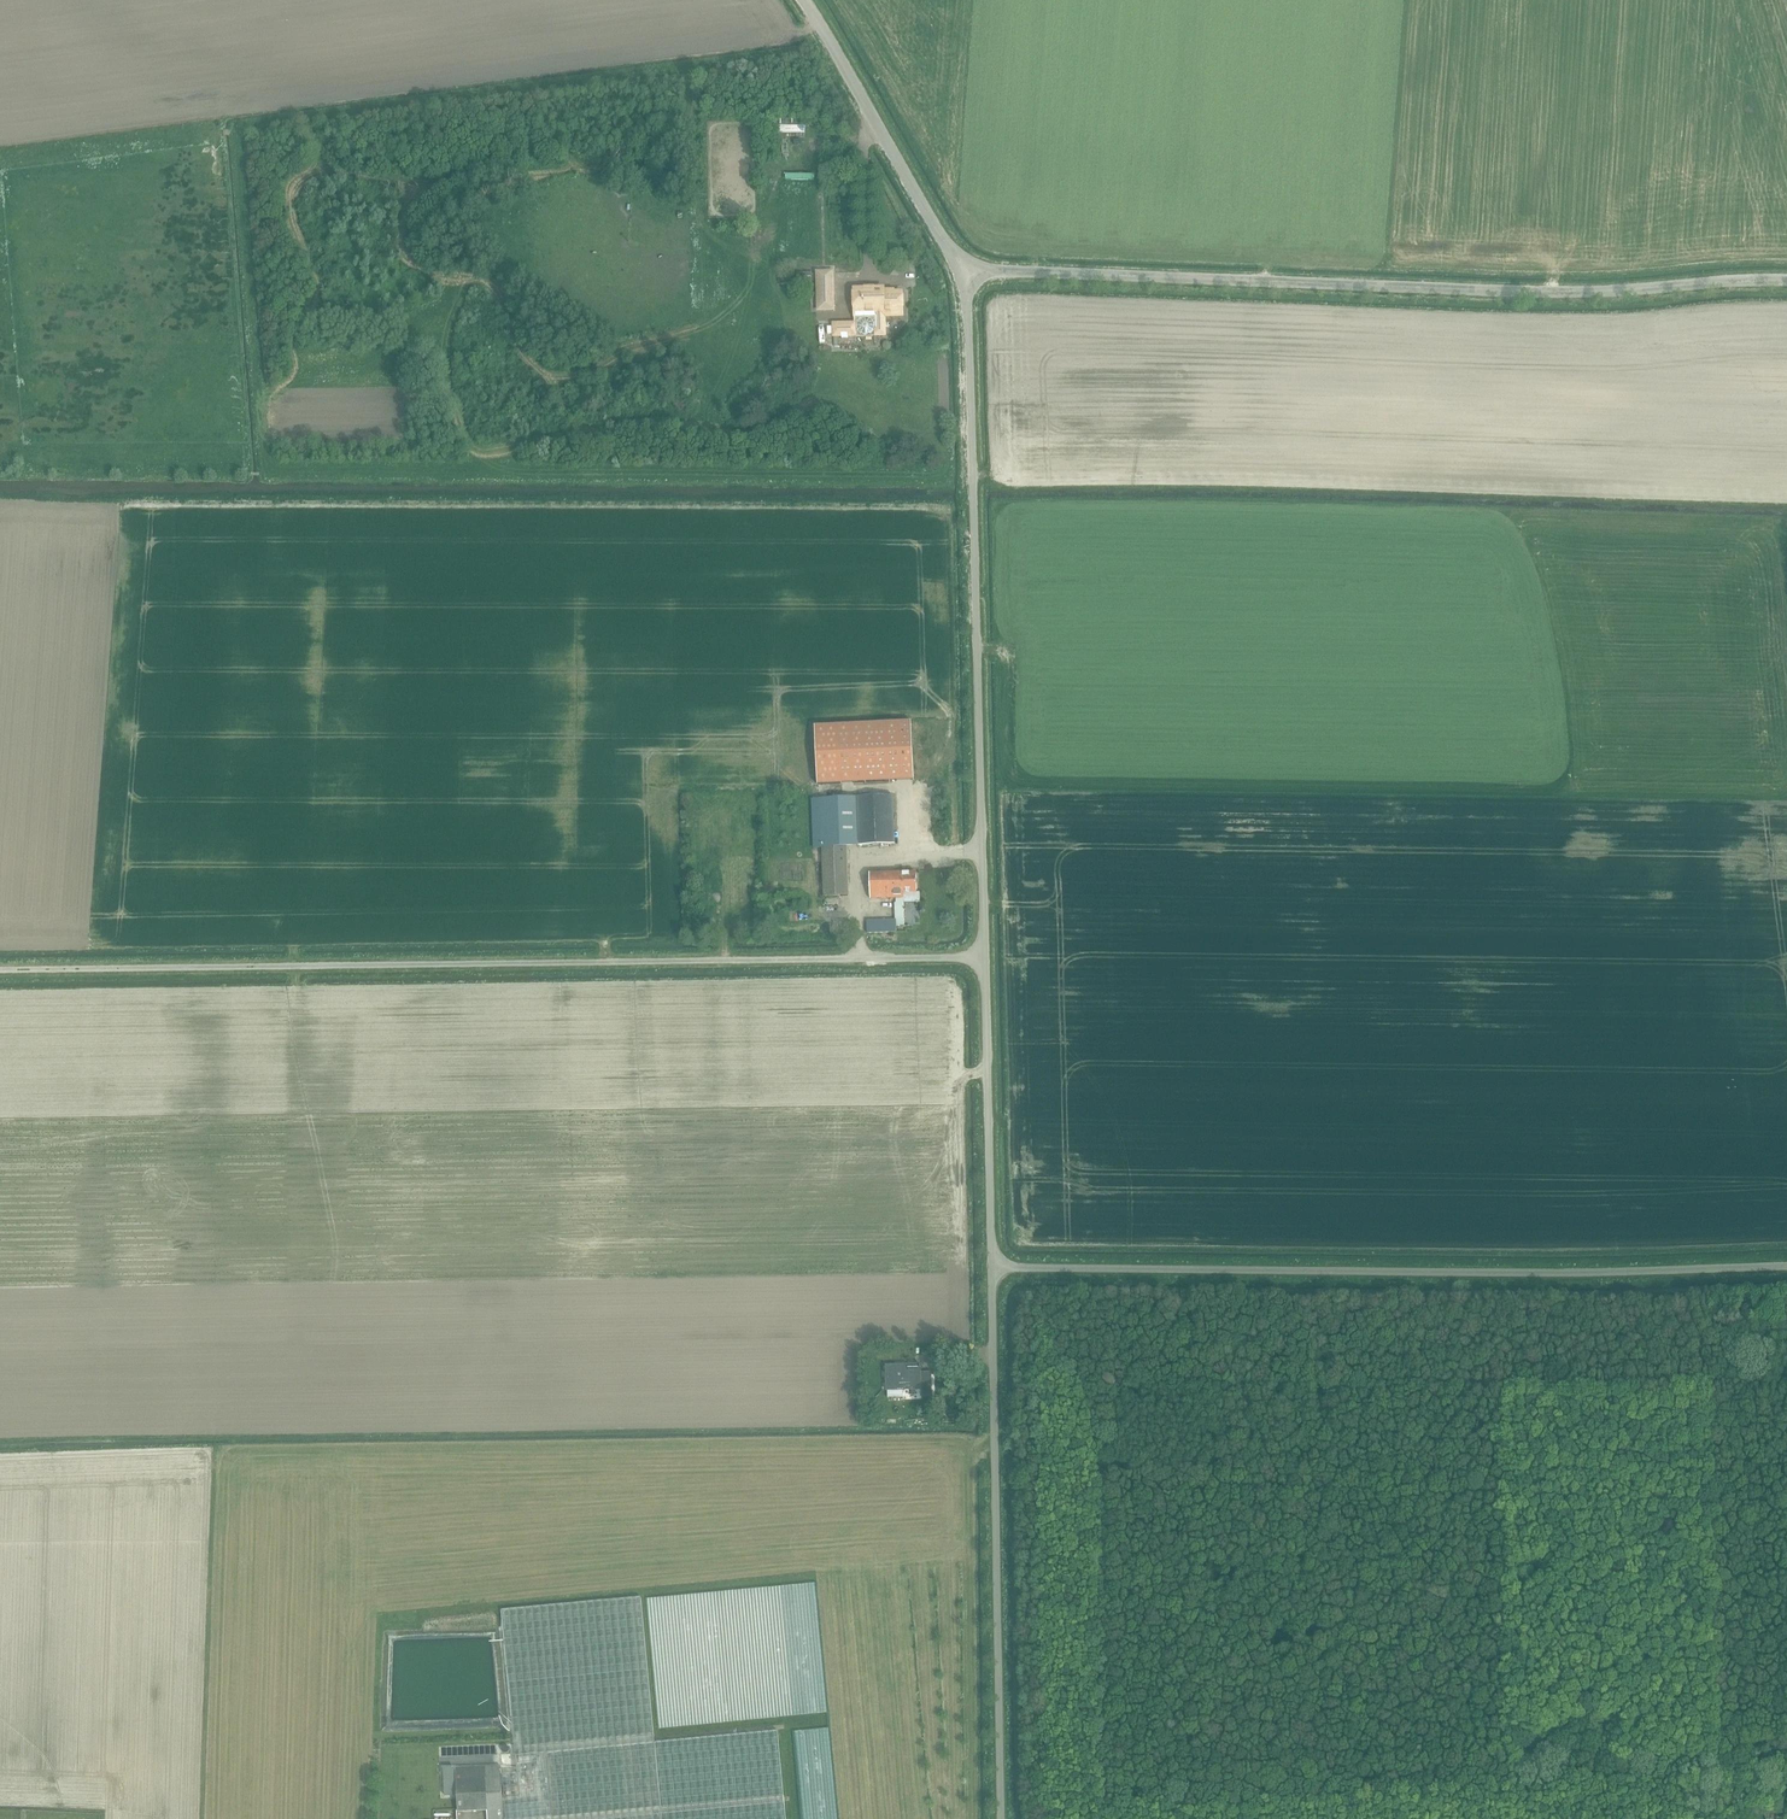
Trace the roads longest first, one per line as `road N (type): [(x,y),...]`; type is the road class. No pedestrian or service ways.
road 1 (unclassified): [(0,971),(986,959)]
road 2 (track): [(1786,1318),(1720,1322),(1718,1377),(1647,1382),(1657,1760),(1475,1773),(1482,1796),(1511,1800),(1511,1818)]
road 3 (unclassified): [(1786,283),(1559,294),(969,272)]
road 4 (unclassified): [(992,1267),(1786,1265)]
road 5 (unclassified): [(986,959),(969,272)]
road 6 (unclassified): [(1001,1818),(992,1267)]
road 7 (unclassified): [(969,272),(804,0)]
road 8 (unclassified): [(992,1267),(986,959)]

